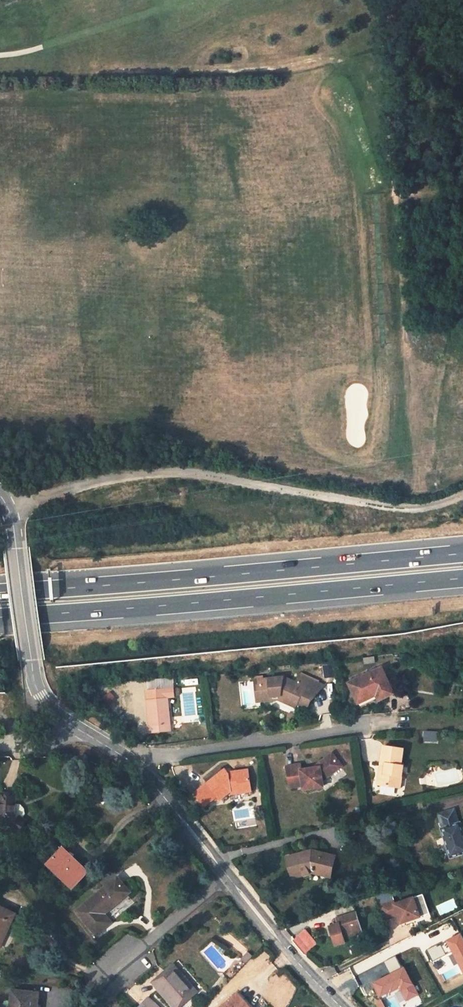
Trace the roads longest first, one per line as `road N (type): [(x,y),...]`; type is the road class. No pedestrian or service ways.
road 1 (track): [(8,507),(109,478),(170,472),(388,508),(434,509),(462,495)]
road 2 (motorway): [(462,548),(0,587)]
road 3 (motorway): [(0,614),(462,576)]
road 4 (residential): [(0,496),(17,520),(38,689),(57,715),(95,739)]
road 5 (residential): [(135,764),(363,728)]
road 6 (residential): [(228,874),(342,1006)]
road 7 (residential): [(228,874),(116,969)]
road 8 (residential): [(135,764),(228,874)]

